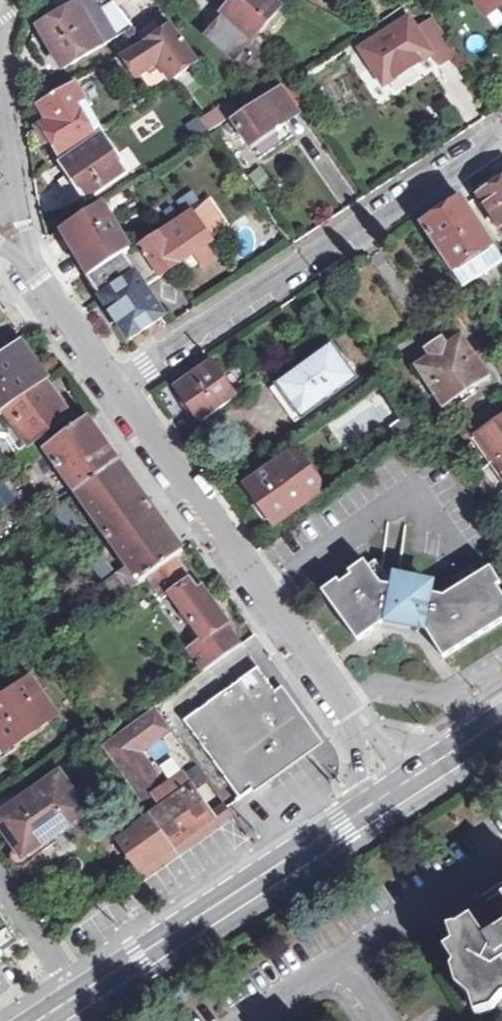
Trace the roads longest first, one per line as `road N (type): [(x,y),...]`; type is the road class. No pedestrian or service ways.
road 1 (residential): [(109,384),(501,125)]
road 2 (residential): [(109,384),(363,730)]
road 3 (tertiary): [(79,994),(357,815)]
road 4 (residential): [(23,250),(109,384)]
road 5 (residential): [(0,887),(79,994)]

